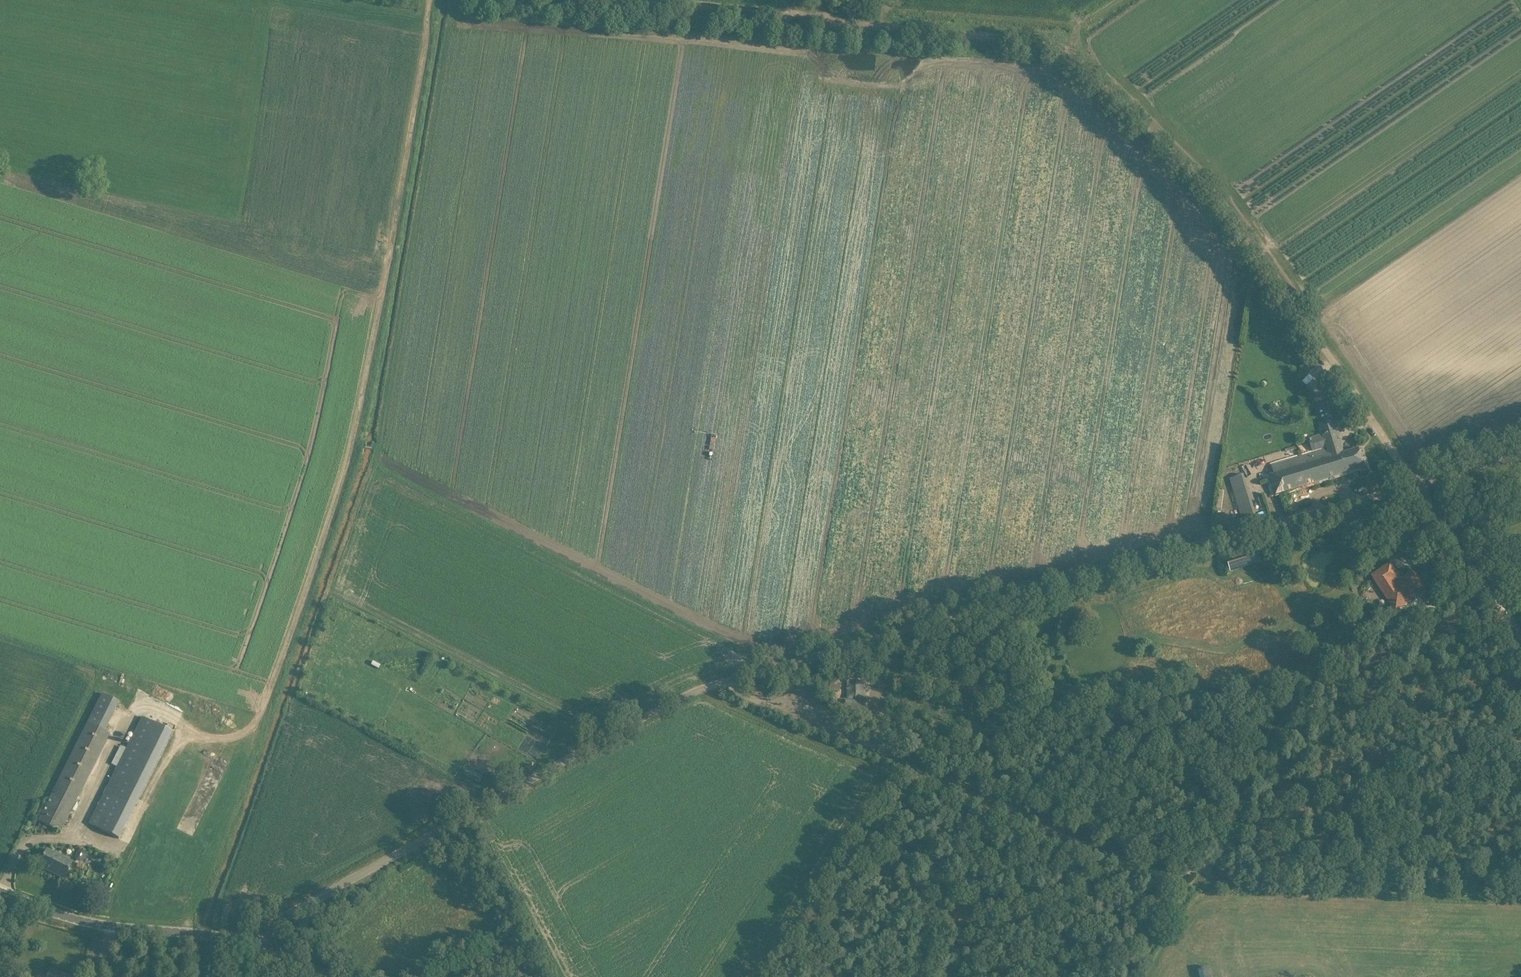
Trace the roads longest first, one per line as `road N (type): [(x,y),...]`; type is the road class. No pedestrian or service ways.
road 1 (unclassified): [(259,944),(277,921),(681,697),(1520,454)]
road 2 (track): [(1416,484),(1224,204),(1080,58),(1030,38),(821,16)]
road 3 (track): [(216,736),(246,732),(263,713),(348,462),(436,0)]
road 4 (track): [(848,737),(1156,875),(1224,886),(1520,898)]
road 5 (track): [(1328,626),(1202,882),(1140,976)]
road 6 (unclassified): [(259,944),(106,926),(0,891)]
road 7 (track): [(1416,484),(1520,639)]
road 8 (track): [(821,16),(666,0)]

